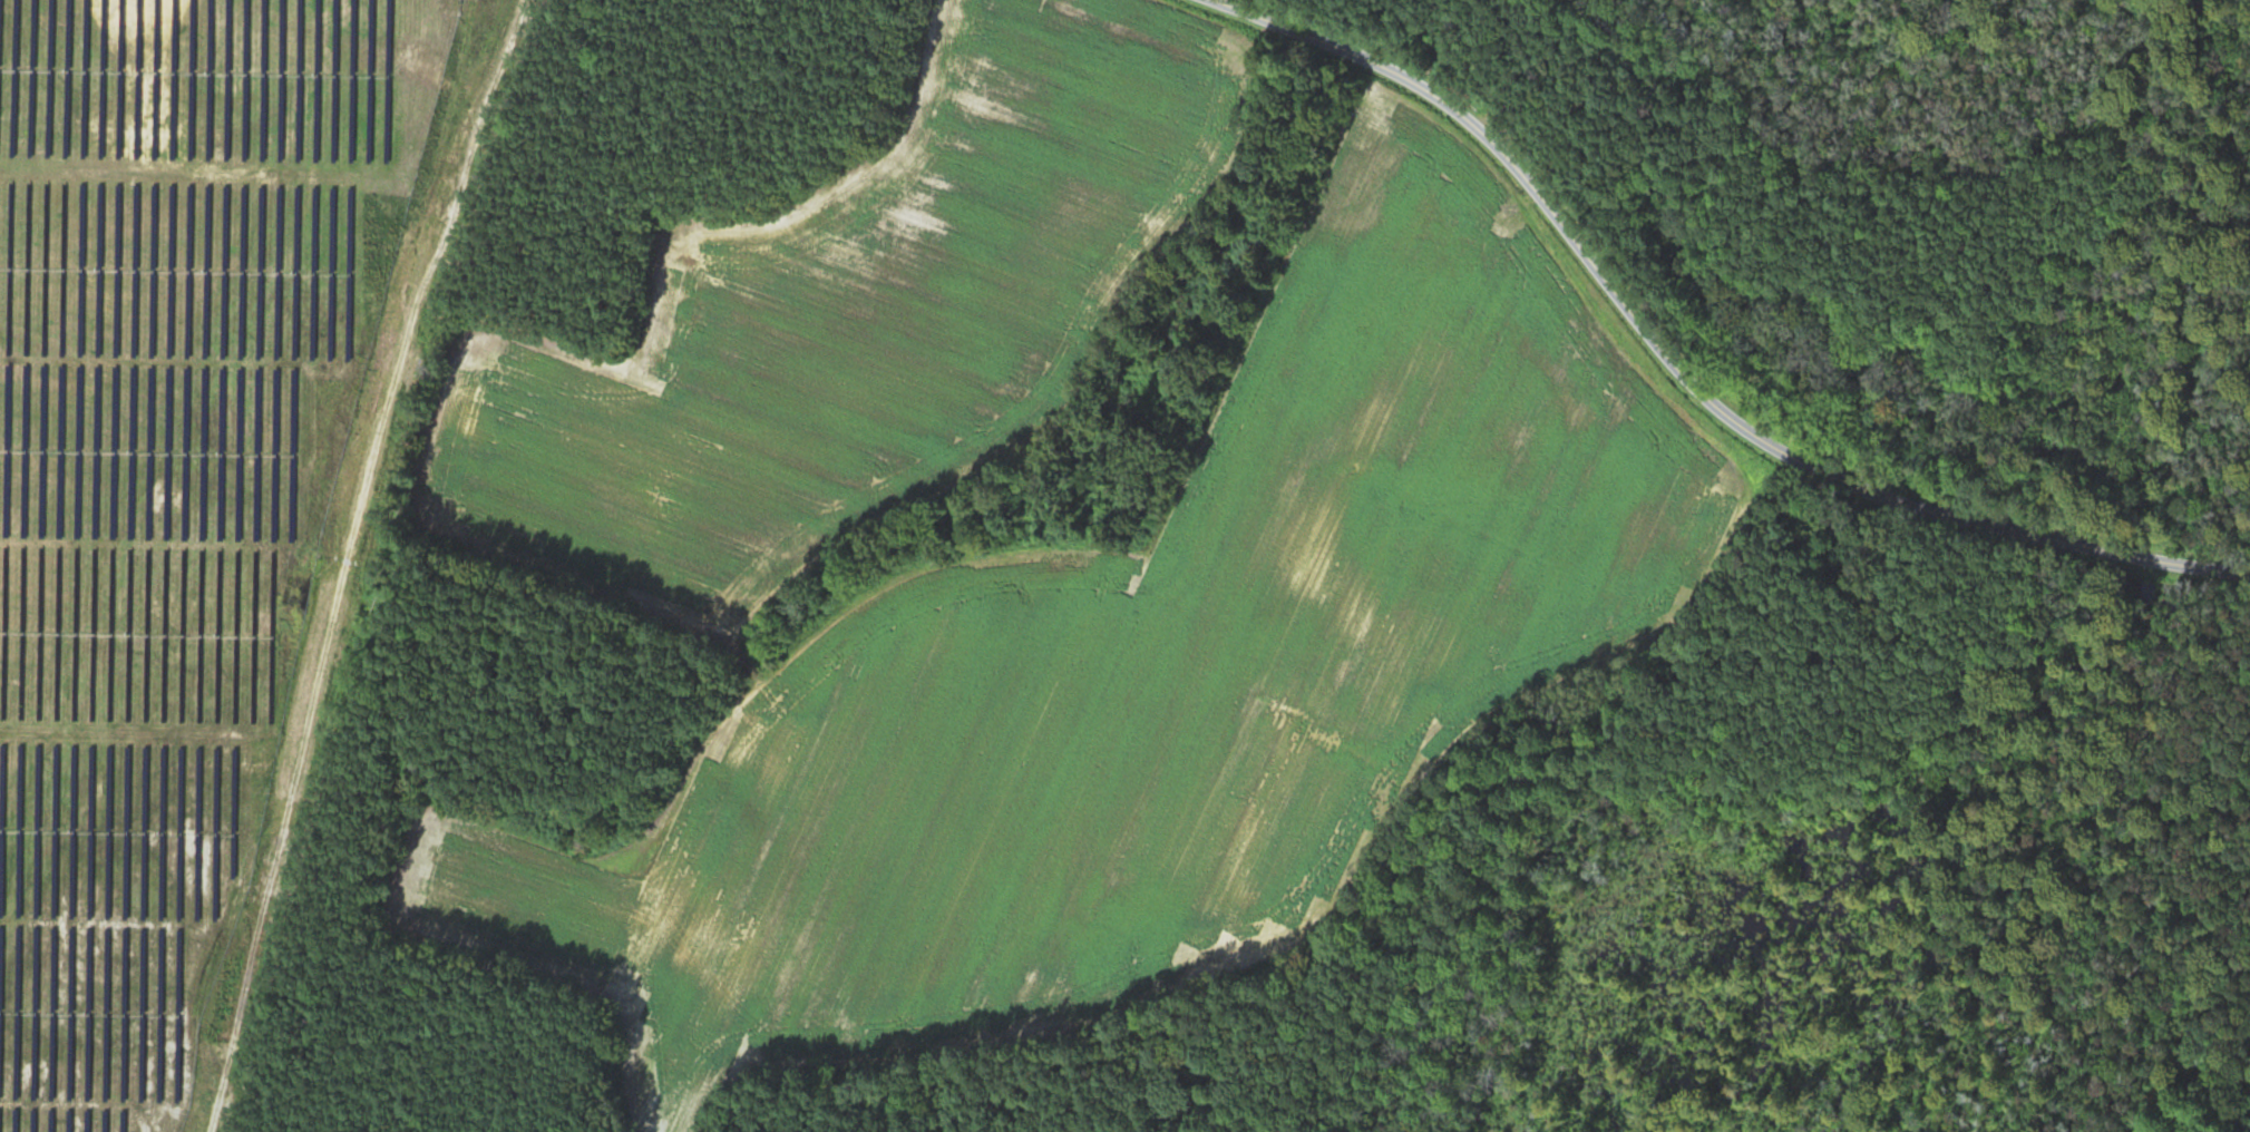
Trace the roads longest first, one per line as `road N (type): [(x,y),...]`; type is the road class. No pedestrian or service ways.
road 1 (residential): [(2249,574),(1945,514),(1841,482),(1762,442),(1688,382),(1470,121),(1362,56),(1213,0)]

